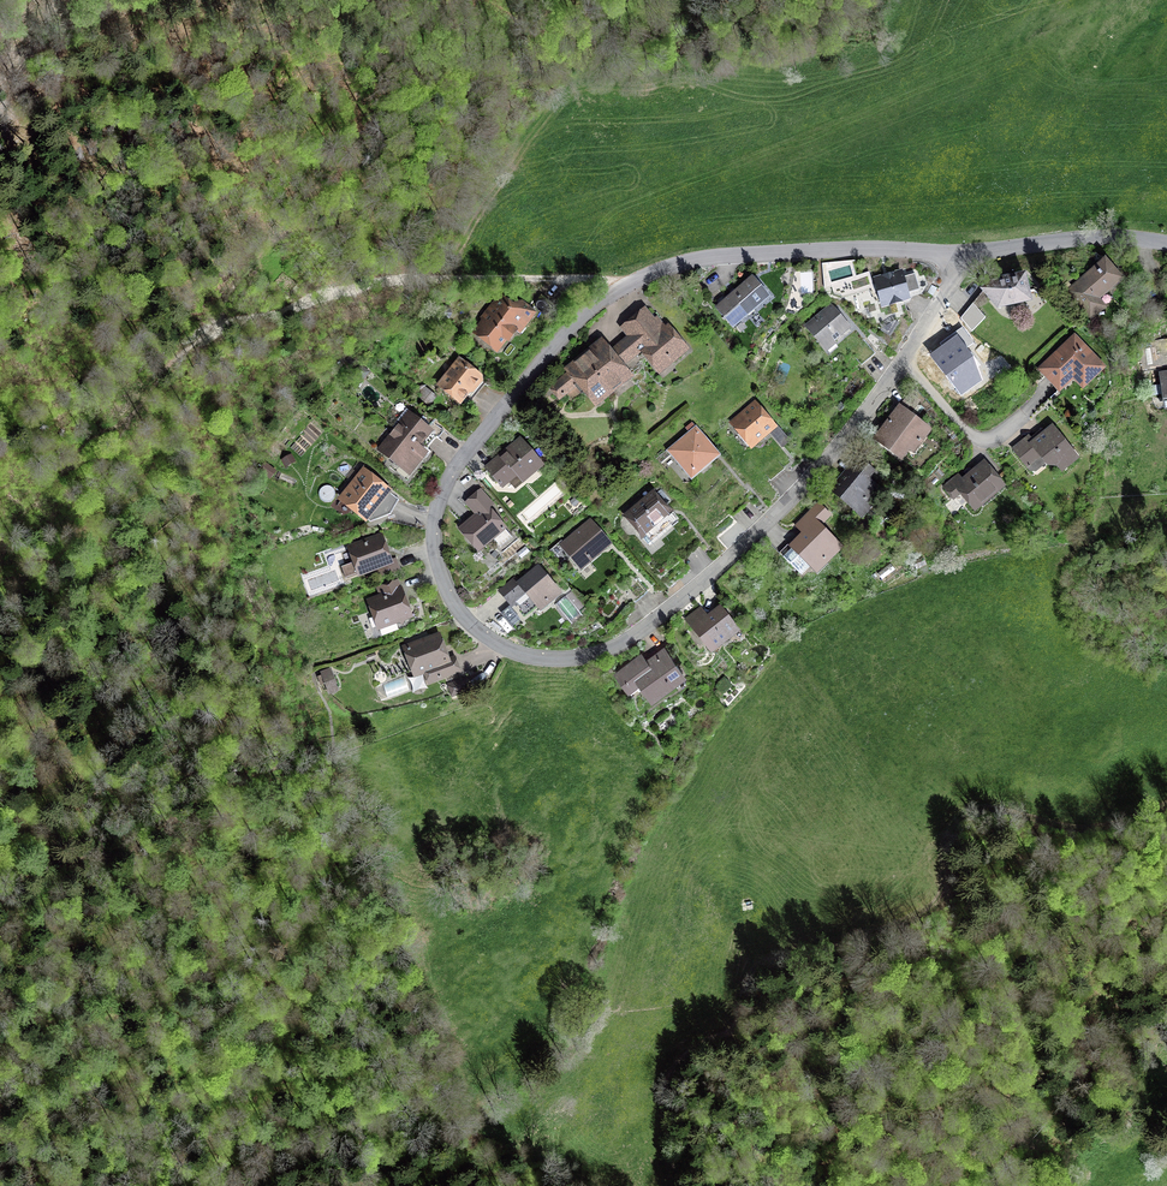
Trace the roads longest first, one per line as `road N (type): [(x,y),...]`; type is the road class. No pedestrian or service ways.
road 1 (residential): [(626,285),(559,340),(457,475),(439,518),(436,555),(445,591),(465,620),(517,655),(599,657),(641,632),(774,515),(901,362),(963,252)]
road 2 (residential): [(963,252),(714,257),(626,285)]
road 3 (track): [(936,841),(982,810),(1121,817),(1166,803)]
road 4 (track): [(752,693),(925,841),(936,841)]
road 5 (track): [(389,281),(626,285)]
road 6 (residential): [(1166,243),(1093,237),(963,252)]
road 7 (track): [(215,322),(389,281)]

